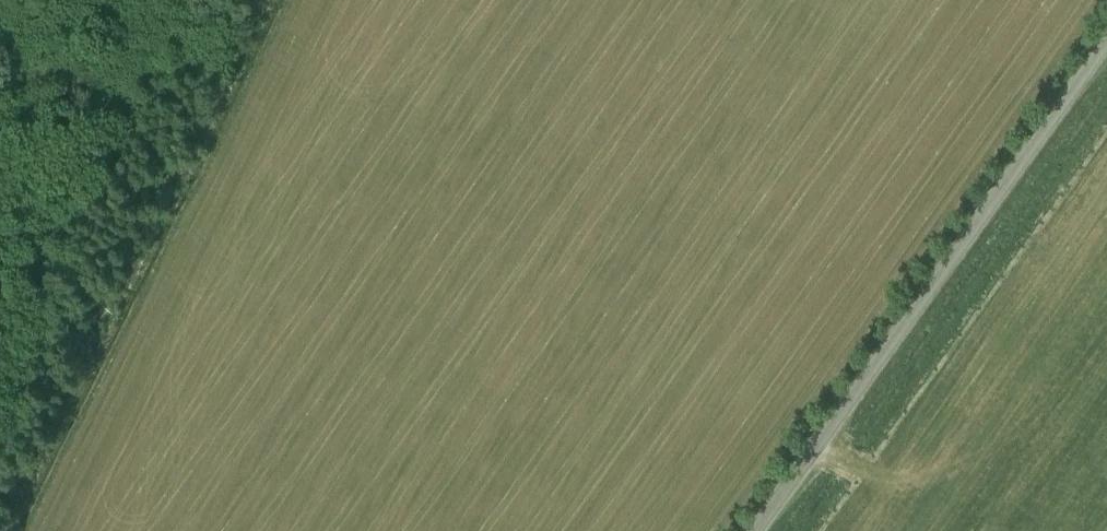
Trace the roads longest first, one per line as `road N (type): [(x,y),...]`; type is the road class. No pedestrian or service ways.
road 1 (unclassified): [(763,530),(1106,52)]

